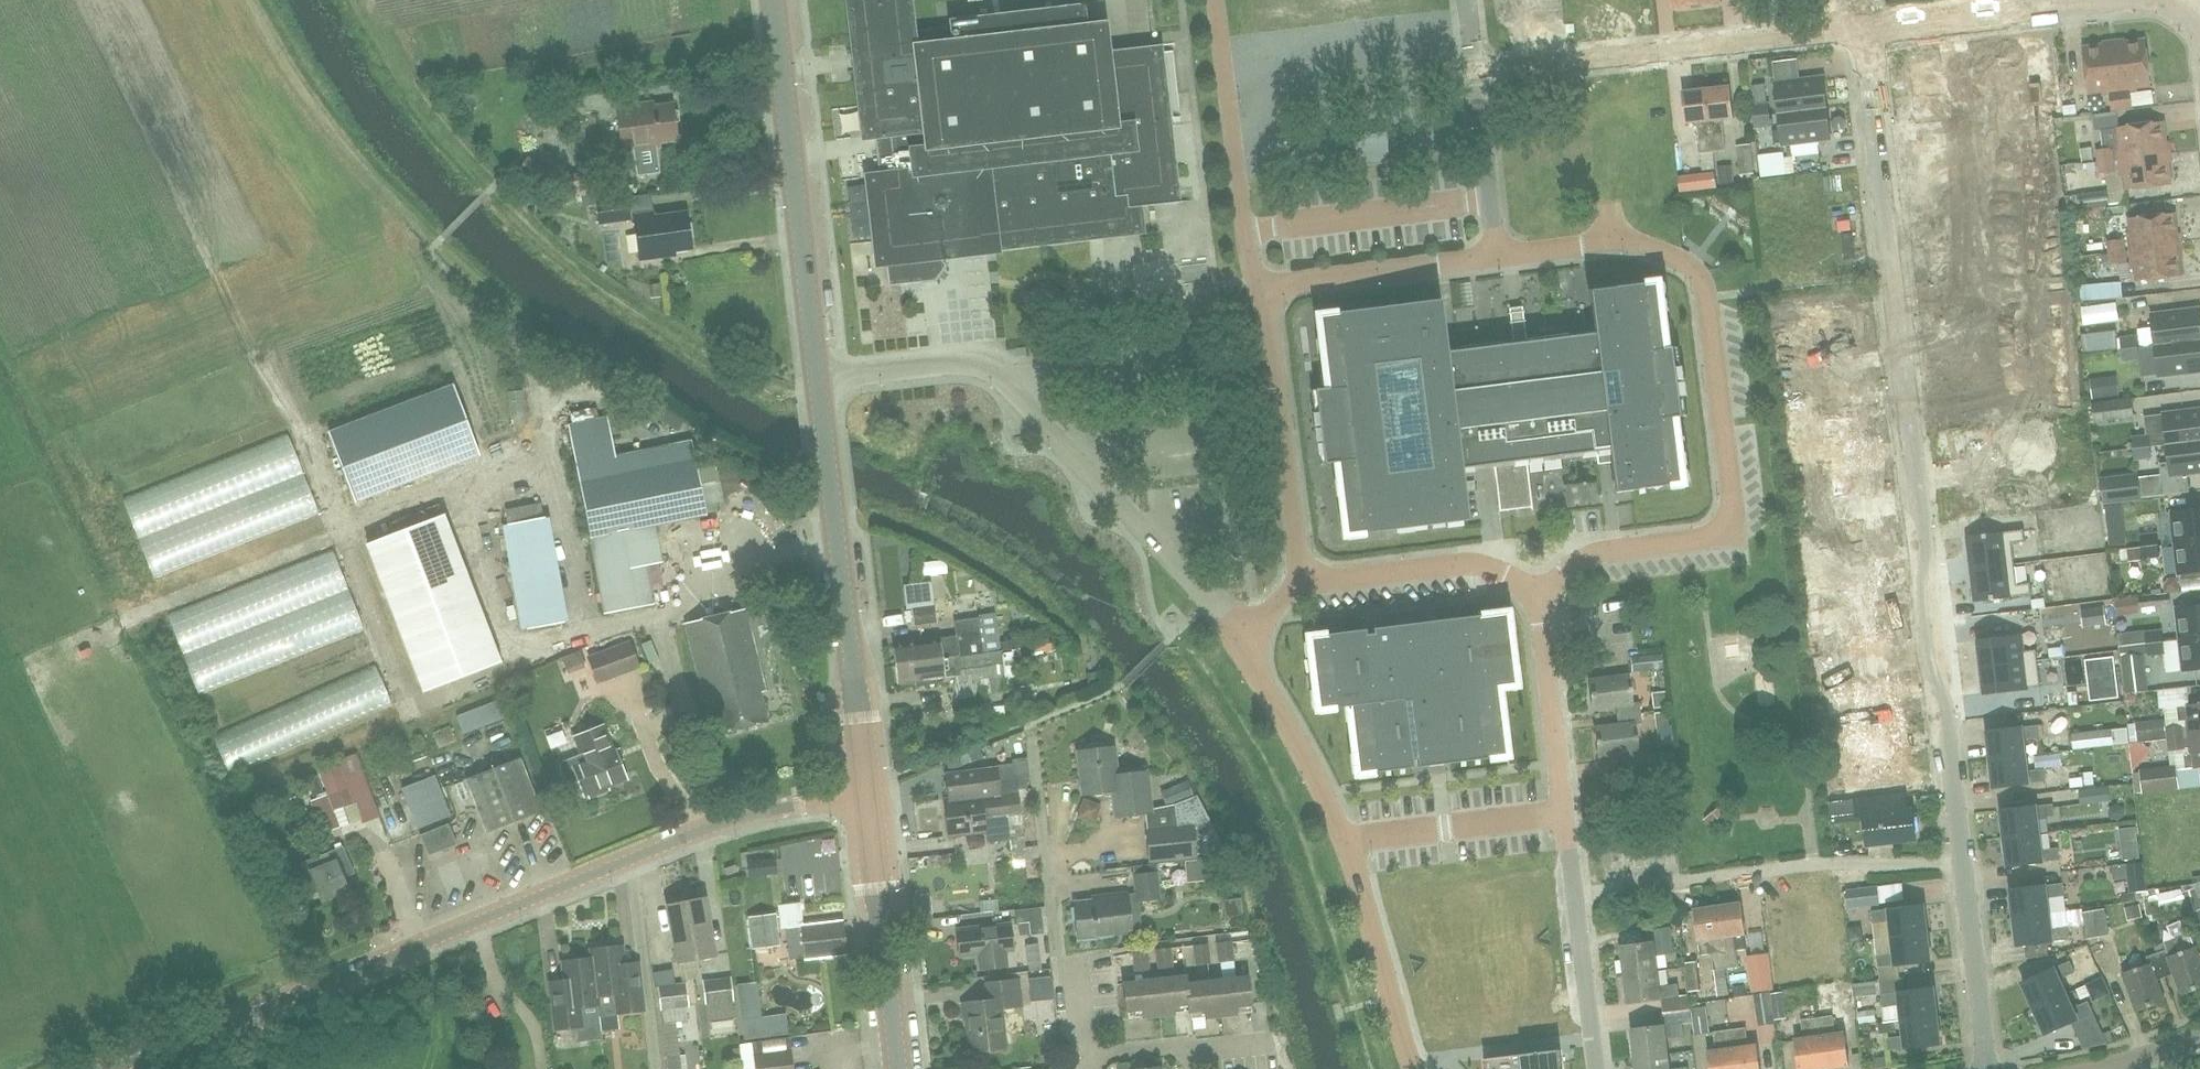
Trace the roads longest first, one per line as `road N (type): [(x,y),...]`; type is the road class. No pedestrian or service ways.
road 1 (residential): [(1964,861),(1949,716),(1932,667),(1928,554),(1863,30)]
road 2 (unclassified): [(120,1068),(700,830),(869,797)]
road 3 (residential): [(1542,597),(1590,557),(1713,538),(1731,522),(1732,506),(1693,266),(1643,248),(1589,243),(1498,257)]
road 4 (unclassified): [(1247,632),(996,376),(944,365),(819,381)]
road 5 (residential): [(1247,632),(1262,684),(1347,843),(1414,1068)]
road 6 (tertiary): [(869,797),(819,381)]
road 7 (residential): [(1576,898),(1810,866),(1964,861)]
road 8 (residential): [(1478,76),(1863,30)]
road 9 (tertiary): [(819,381),(772,0)]
road 10 (residential): [(1087,1057),(1058,954),(1030,723)]
road 11 (track): [(434,245),(338,137),(252,0)]
road 12 (residential): [(1576,898),(1542,597)]
road 13 (residential): [(1215,0),(1250,272),(1270,289)]
road 14 (residential): [(1270,289),(1302,580)]
road 15 (tertiary): [(899,1068),(869,797)]
road 16 (residential): [(1863,30),(2127,0)]
road 17 (residential): [(1542,597),(1503,570),(1467,563),(1302,580)]
road 18 (residential): [(1498,257),(1270,289)]
road 19 (residential): [(1988,1068),(1964,861)]
road 20 (residential): [(1478,76),(1498,257)]
road 21 (track): [(434,245),(431,255),(511,330),(532,383)]
road 22 (residential): [(1596,1068),(1576,898)]

